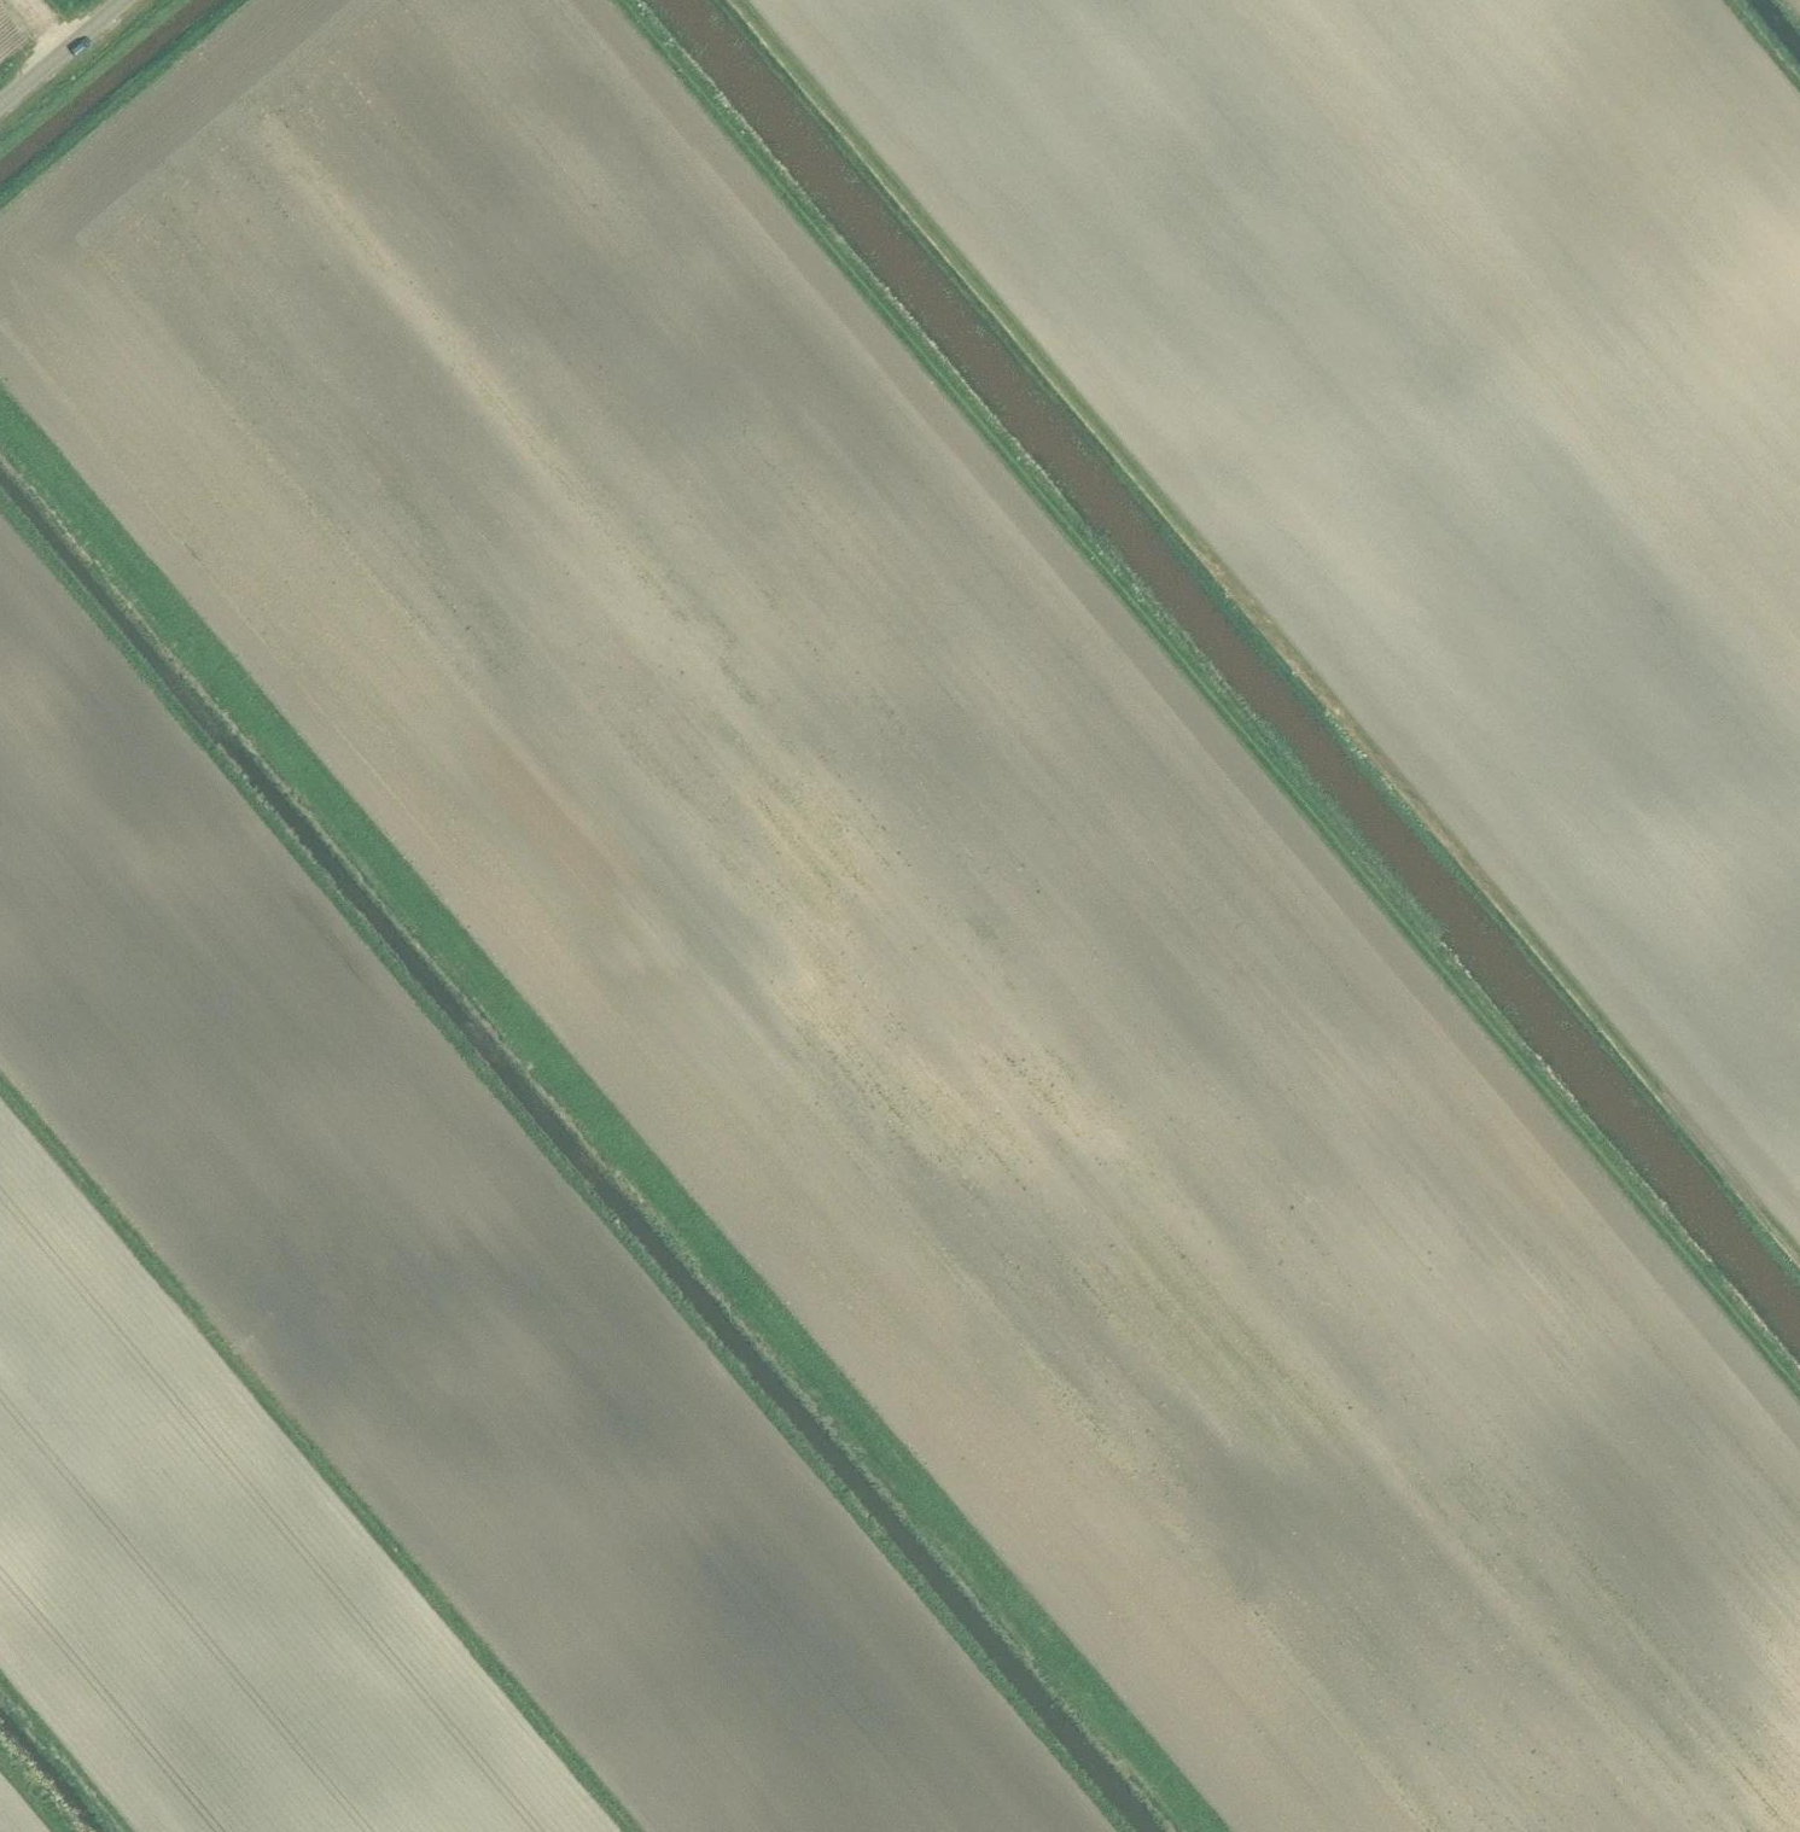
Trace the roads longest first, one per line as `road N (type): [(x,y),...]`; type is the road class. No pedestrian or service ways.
road 1 (track): [(624,0),(1799,1380)]
road 2 (unclassified): [(0,101),(119,0)]

